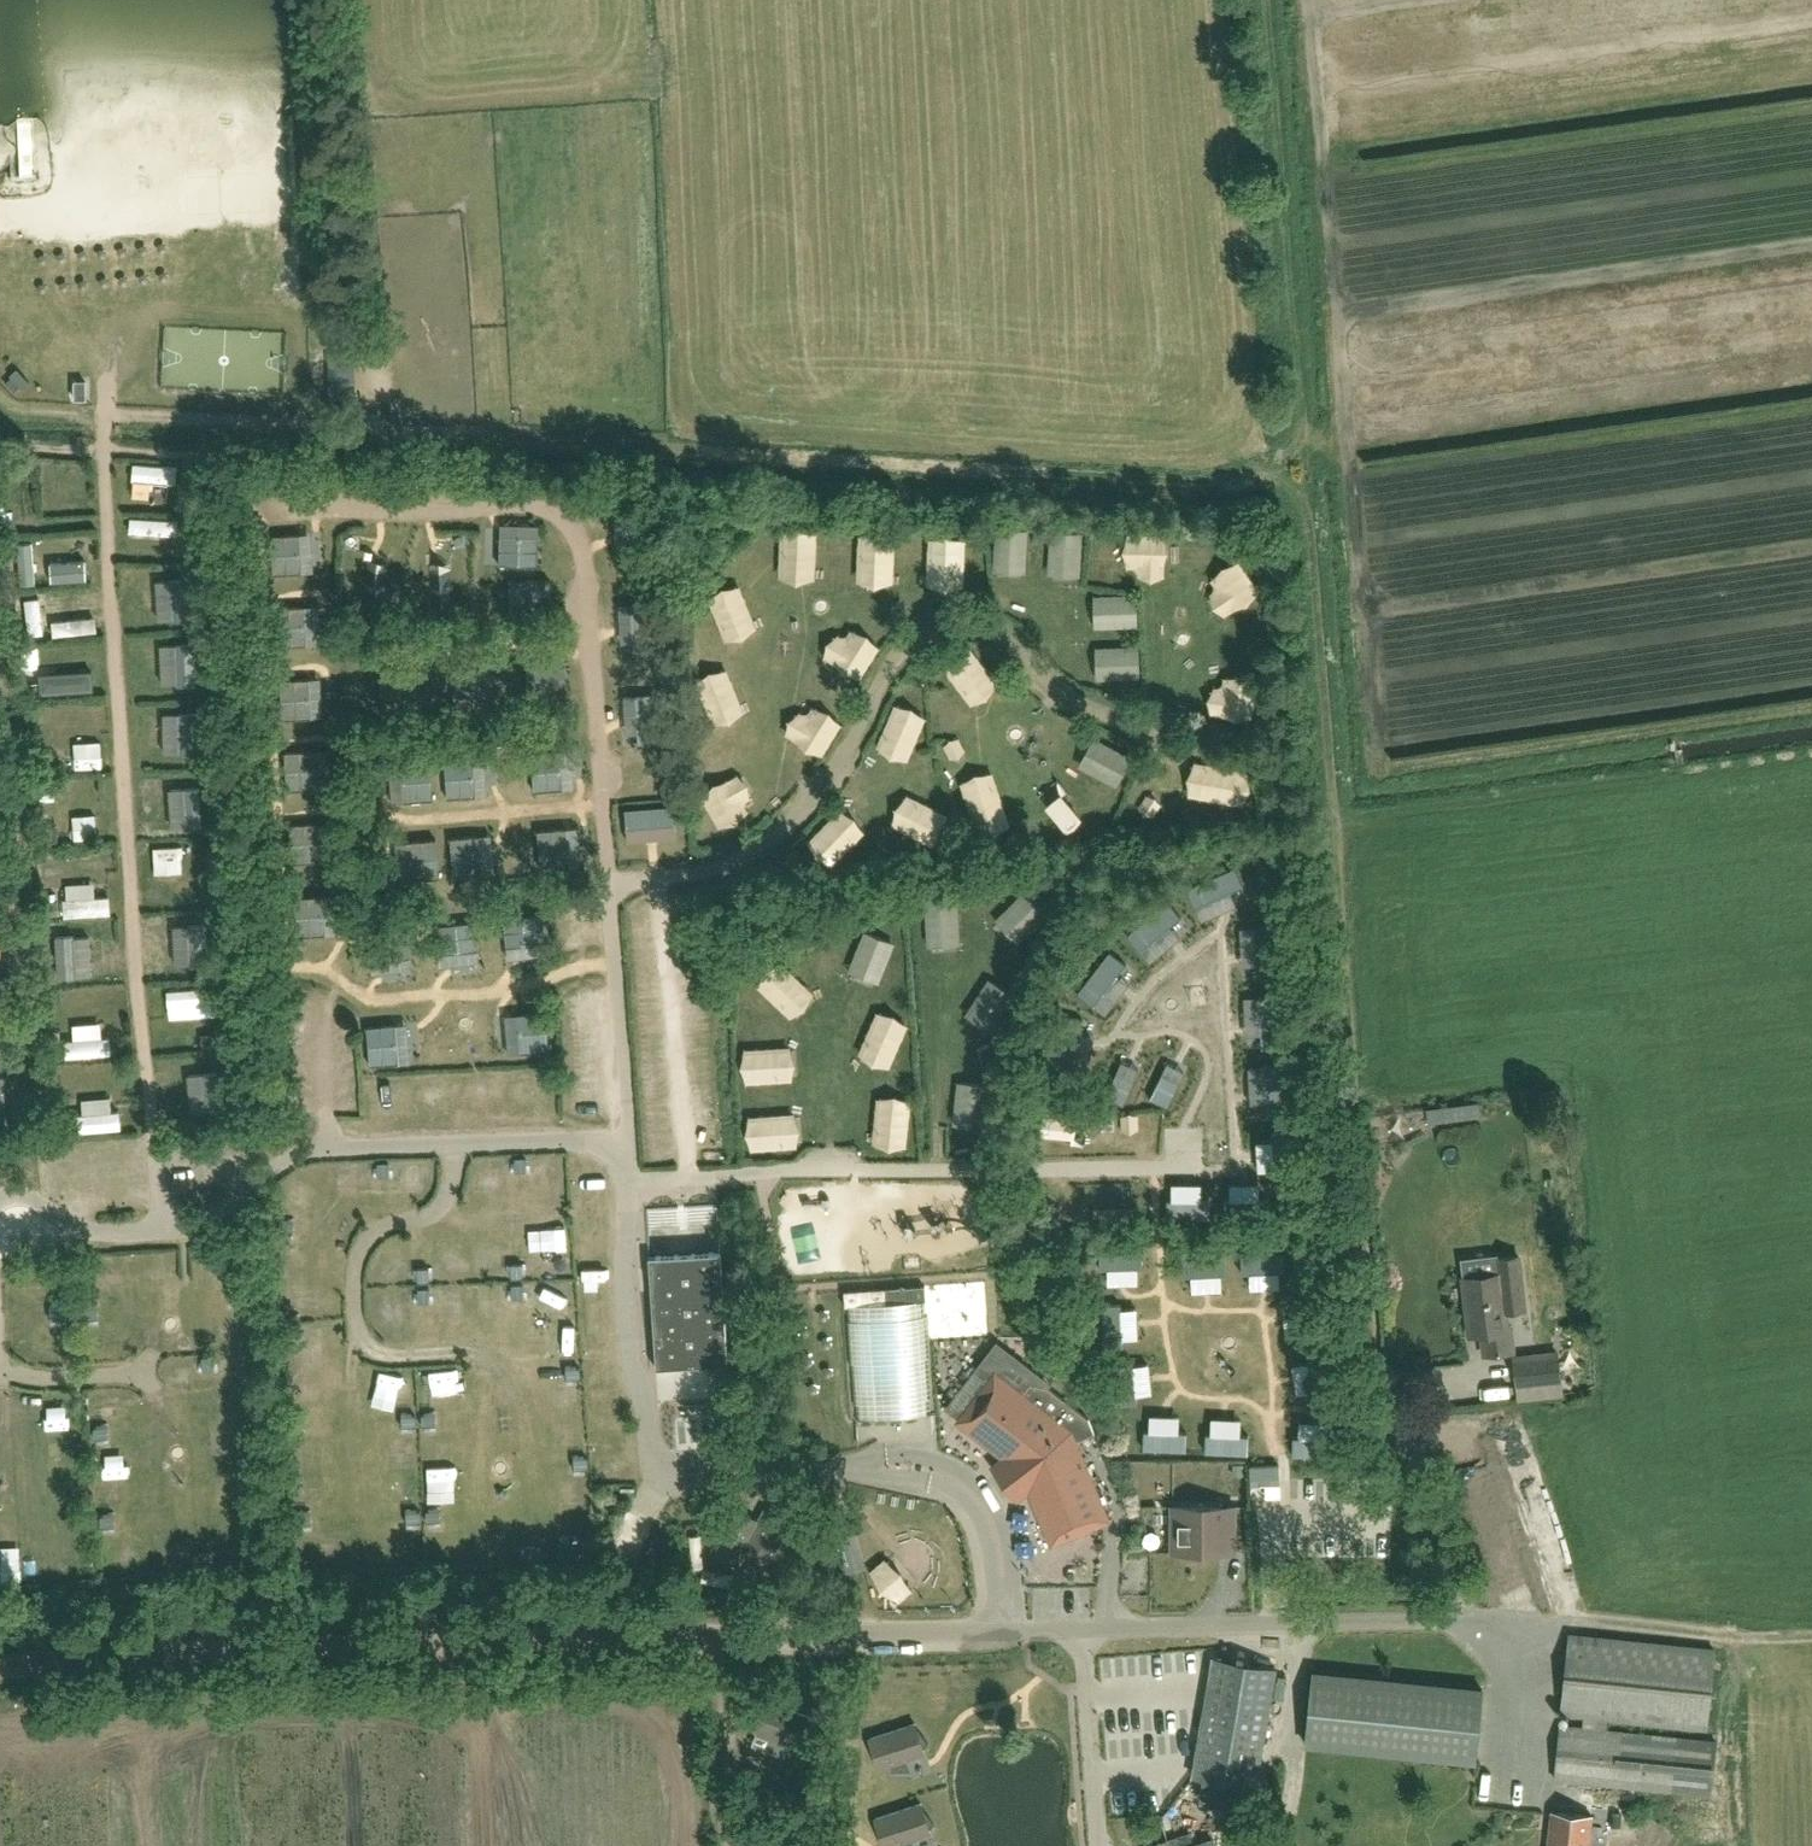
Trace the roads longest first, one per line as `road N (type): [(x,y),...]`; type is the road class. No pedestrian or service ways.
road 1 (unclassified): [(1462,1622),(314,1642),(0,1664)]
road 2 (track): [(1308,0),(1379,772),(1811,710)]
road 3 (track): [(1811,9),(1314,79)]
road 4 (track): [(1327,189),(1811,122)]
road 5 (track): [(1811,521),(1363,581)]
road 6 (track): [(1370,666),(1811,604)]

